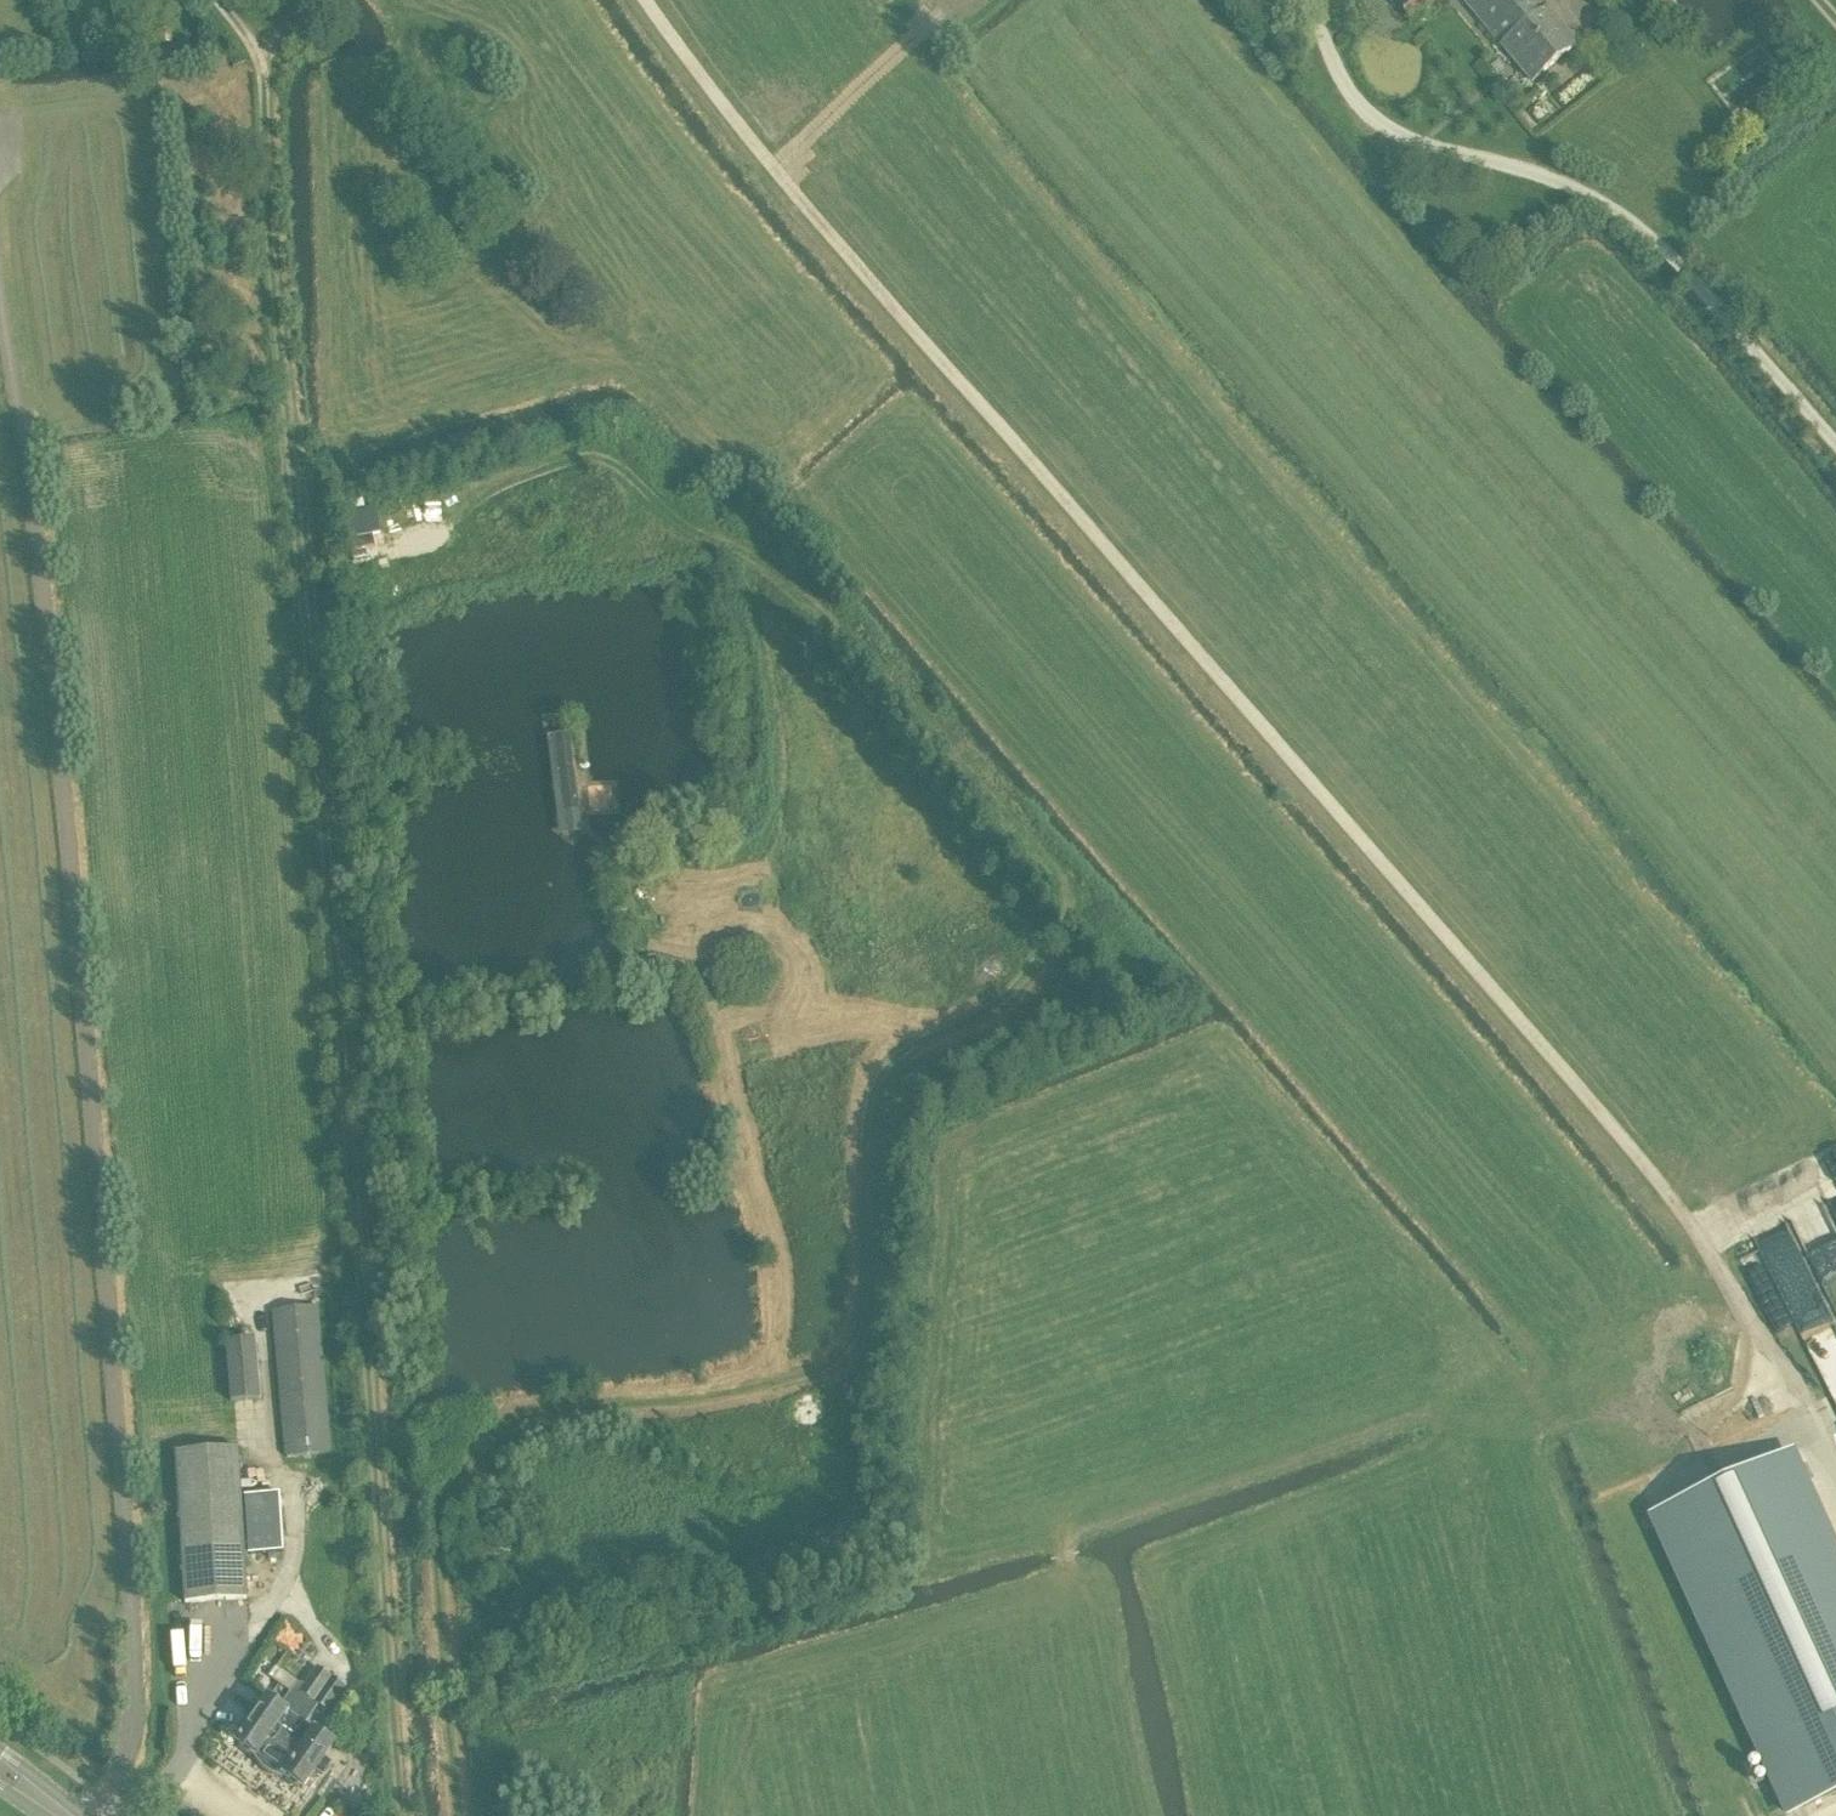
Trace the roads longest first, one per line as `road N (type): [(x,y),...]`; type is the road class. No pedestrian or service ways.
road 1 (track): [(404,1815),(260,48),(210,0)]
road 2 (track): [(1835,1525),(1681,1208),(774,167)]
road 3 (track): [(461,1815),(437,1543),(449,1468),(483,1426),(721,1389),(765,1366),(787,1311),(690,953),(708,902),(793,822),(759,568),(724,534)]
road 4 (track): [(112,1785),(133,1729),(134,1649),(73,944),(0,283)]
road 5 (track): [(774,167),(953,6)]
road 6 (track): [(774,167),(651,0)]

